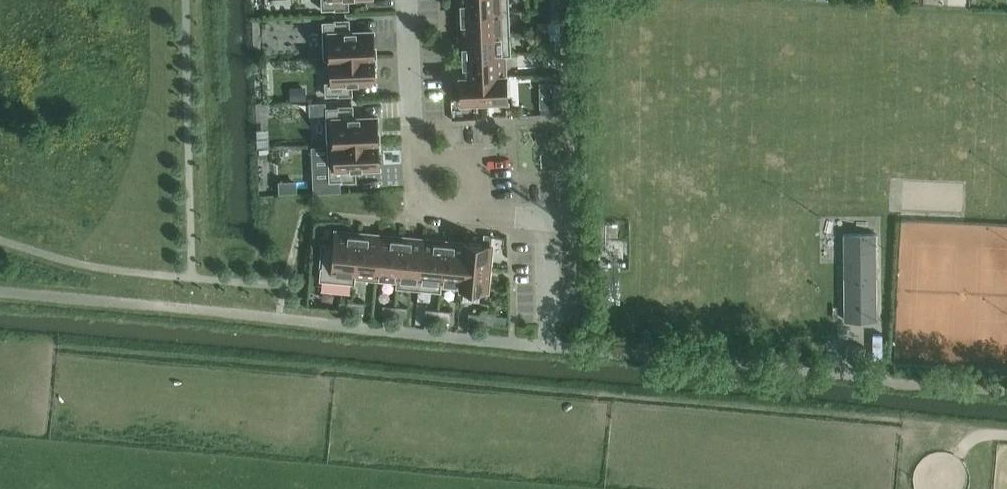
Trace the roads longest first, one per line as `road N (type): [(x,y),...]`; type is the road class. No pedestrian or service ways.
road 1 (residential): [(407,0),(417,157),(480,213),(576,214)]

